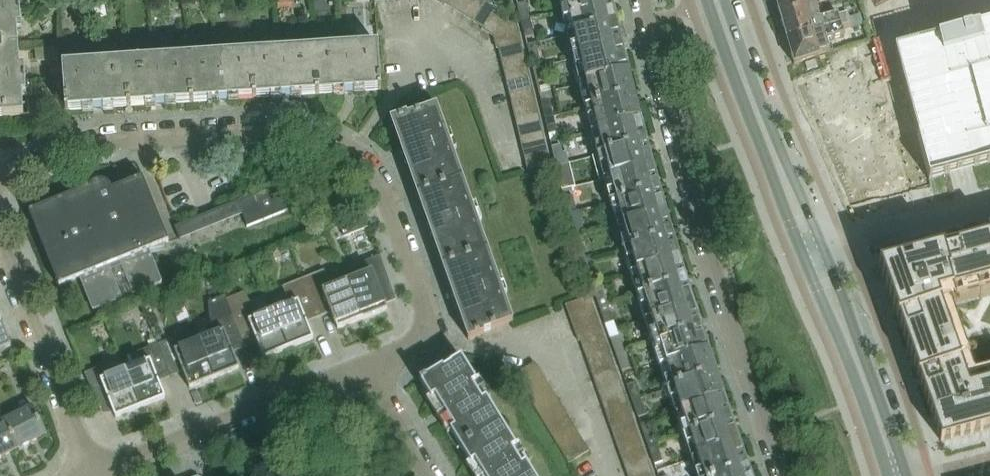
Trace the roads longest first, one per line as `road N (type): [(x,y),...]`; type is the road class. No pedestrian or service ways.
road 1 (residential): [(362,368),(415,345),(426,321),(380,185),(354,153),(280,128),(94,142),(0,177)]
road 2 (residential): [(645,0),(701,221),(780,475)]
road 3 (residential): [(93,475),(362,368)]
road 4 (secondary): [(707,0),(803,252)]
road 5 (secondary): [(823,246),(724,0)]
road 6 (residential): [(93,475),(0,245)]
road 7 (secondary): [(906,475),(823,246)]
road 8 (secondary): [(803,252),(887,475)]
road 9 (residential): [(823,246),(989,201)]
road 10 (residential): [(429,475),(362,368)]

